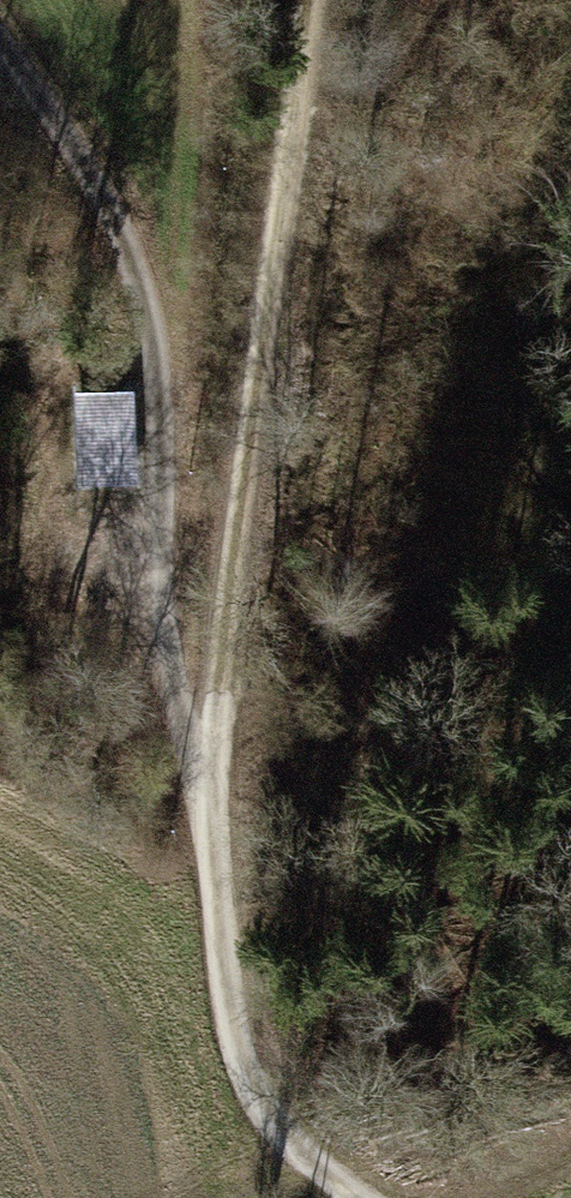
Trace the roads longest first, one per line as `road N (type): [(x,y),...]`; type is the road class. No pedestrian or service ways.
road 1 (track): [(220,800),(164,606),(157,328),(87,156),(0,37)]
road 2 (track): [(318,0),(220,800)]
road 3 (track): [(365,1197),(307,1156),(244,1053),(220,800)]
road 4 (track): [(239,1197),(244,1053)]

